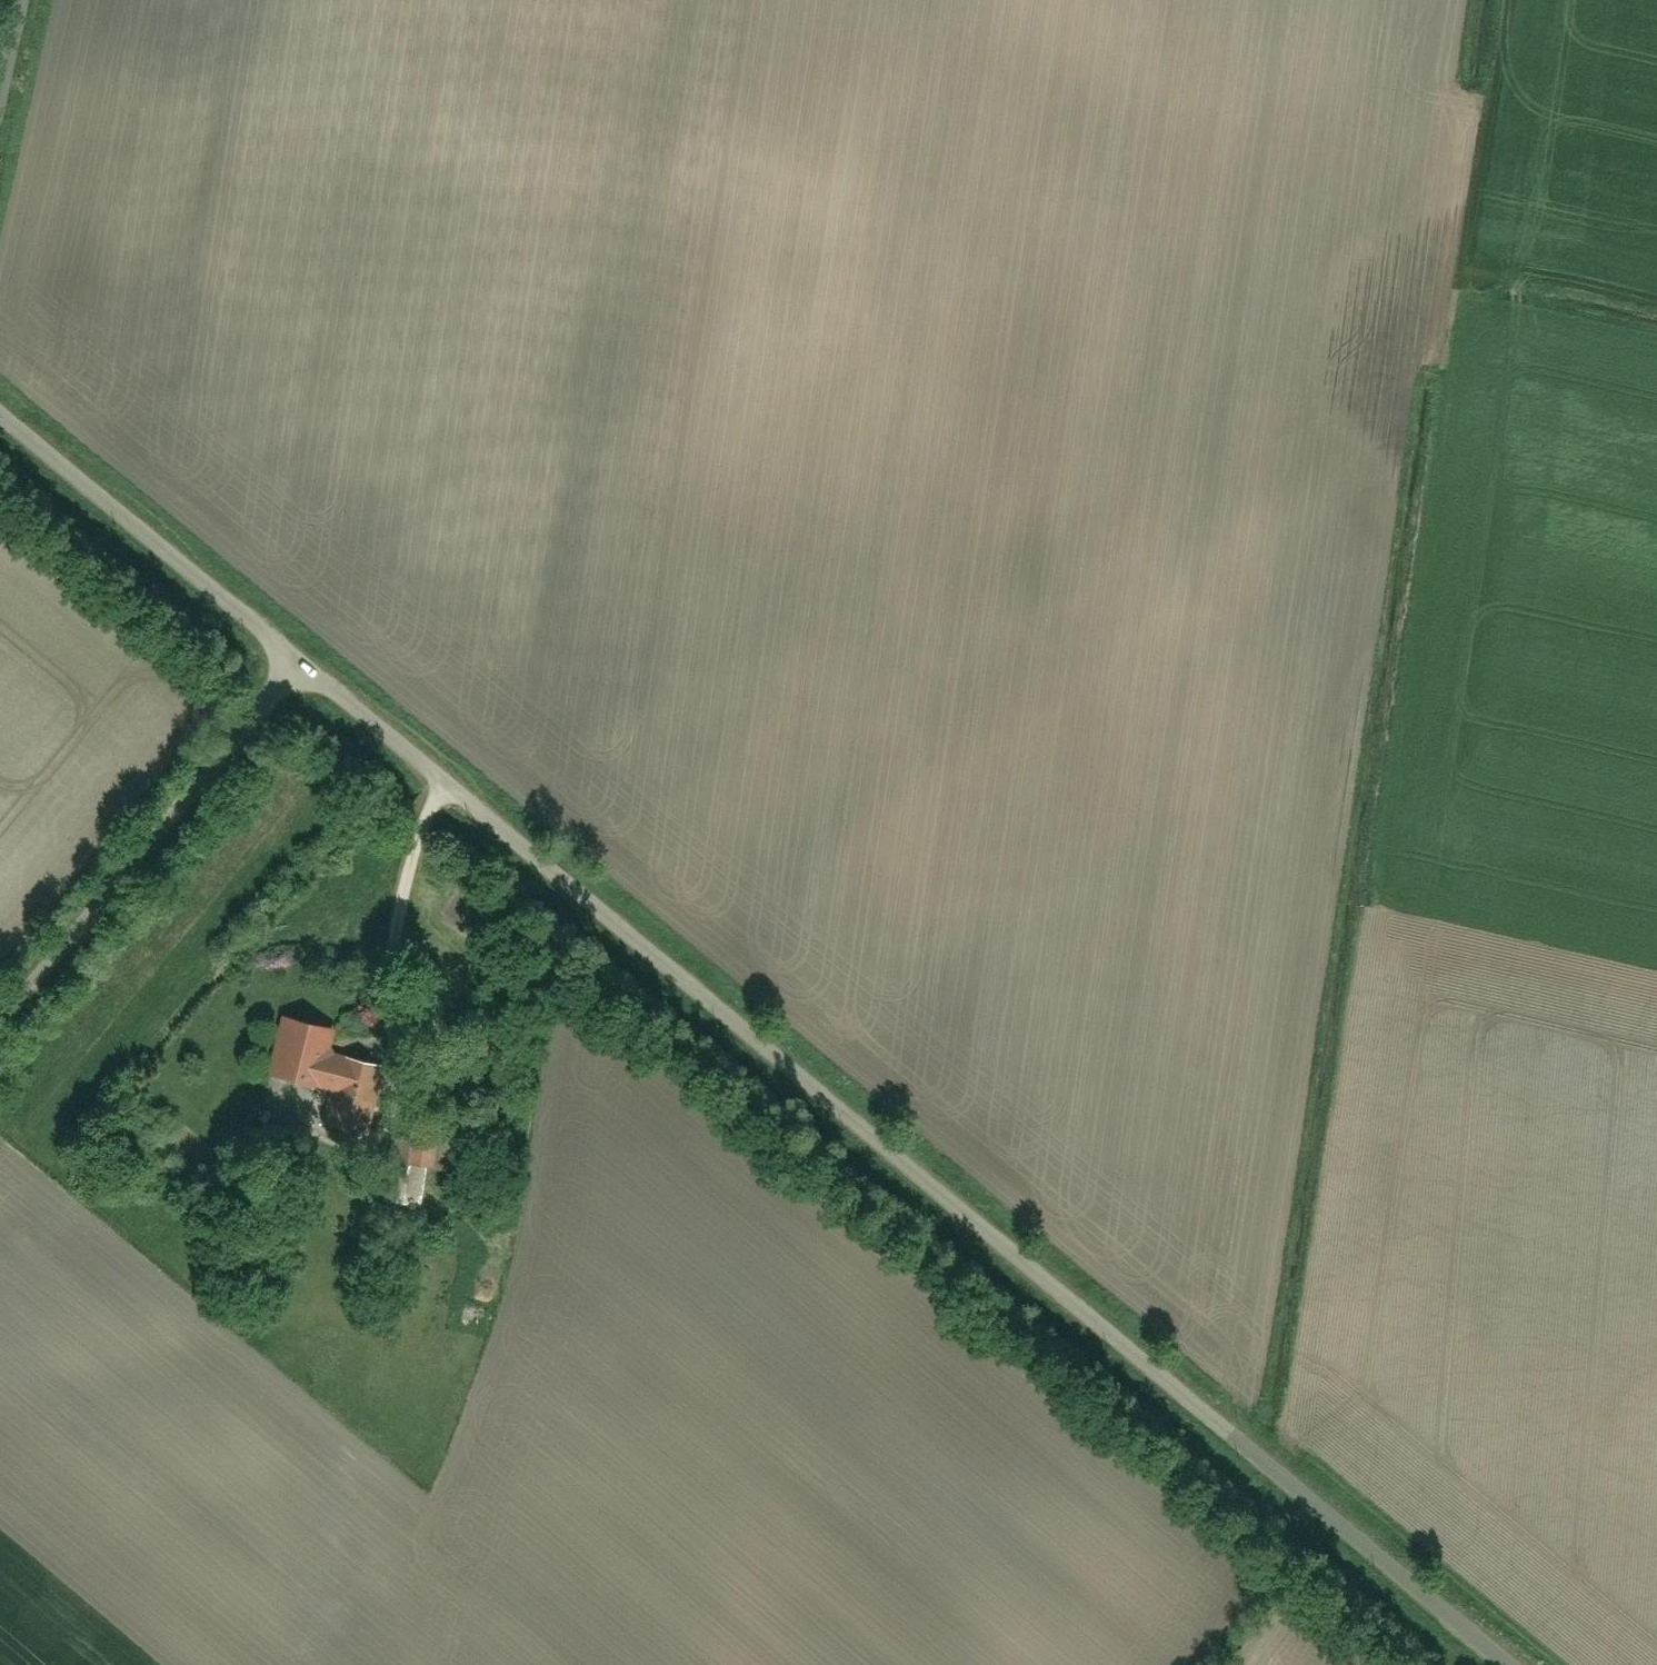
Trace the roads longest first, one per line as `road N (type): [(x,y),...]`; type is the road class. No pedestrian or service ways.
road 1 (unclassified): [(1508,1664),(307,653)]
road 2 (residential): [(307,653),(0,1021)]
road 3 (unclassified): [(307,653),(0,394)]

